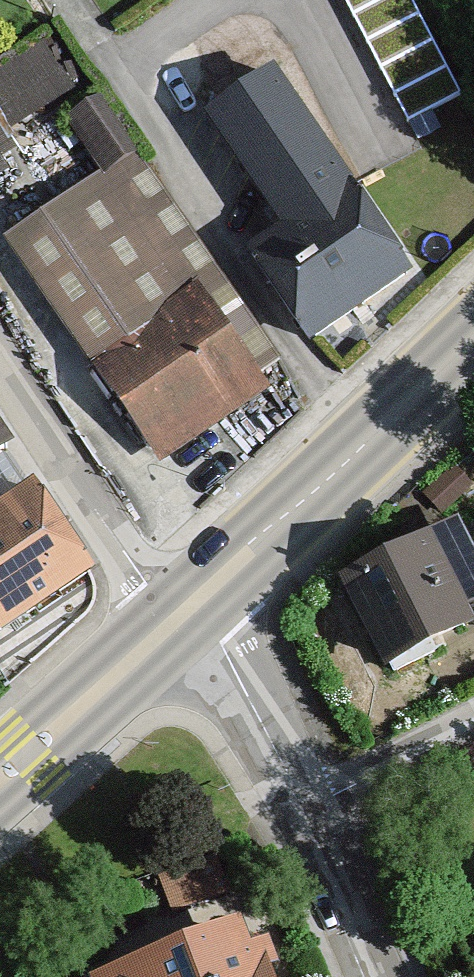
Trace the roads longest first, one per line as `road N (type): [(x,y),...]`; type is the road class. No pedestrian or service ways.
road 1 (primary): [(473,340),(346,466),(169,618)]
road 2 (residential): [(169,618),(0,361)]
road 3 (primary): [(169,618),(0,784)]
road 4 (residential): [(302,813),(169,618)]
road 5 (residential): [(473,719),(302,813)]
road 6 (residential): [(370,976),(302,813)]

